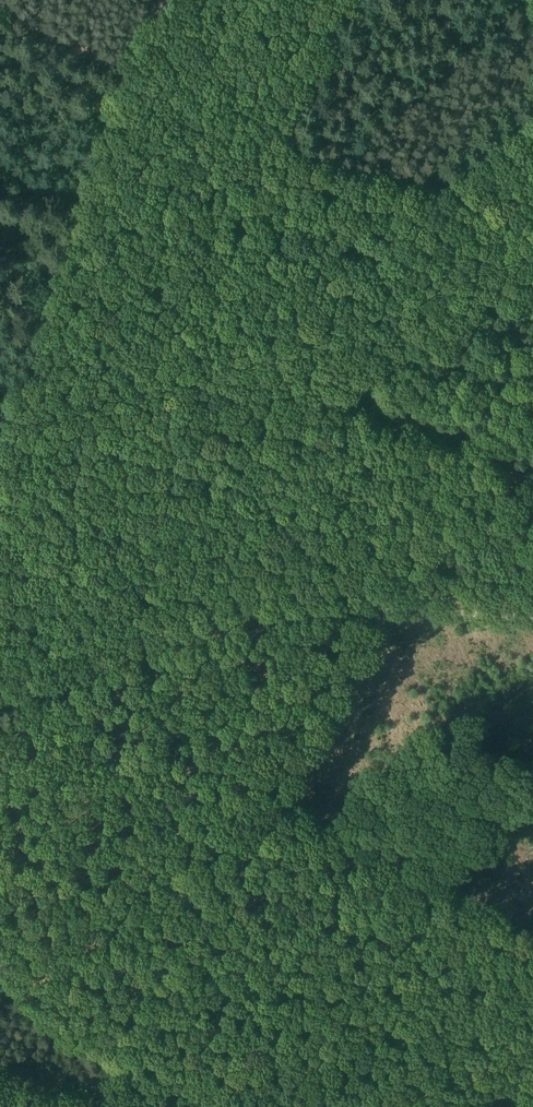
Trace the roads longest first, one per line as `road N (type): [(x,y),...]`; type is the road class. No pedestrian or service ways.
road 1 (track): [(440,197),(0,617)]
road 2 (track): [(394,610),(106,1106)]
road 3 (track): [(131,71),(0,463)]
road 4 (track): [(394,610),(223,615),(0,691)]
road 5 (track): [(131,71),(440,197)]
road 6 (track): [(287,799),(532,933)]
road 7 (track): [(0,5),(123,57),(131,71)]
road 8 (track): [(532,616),(394,610)]
road 9 (track): [(440,197),(532,106)]

